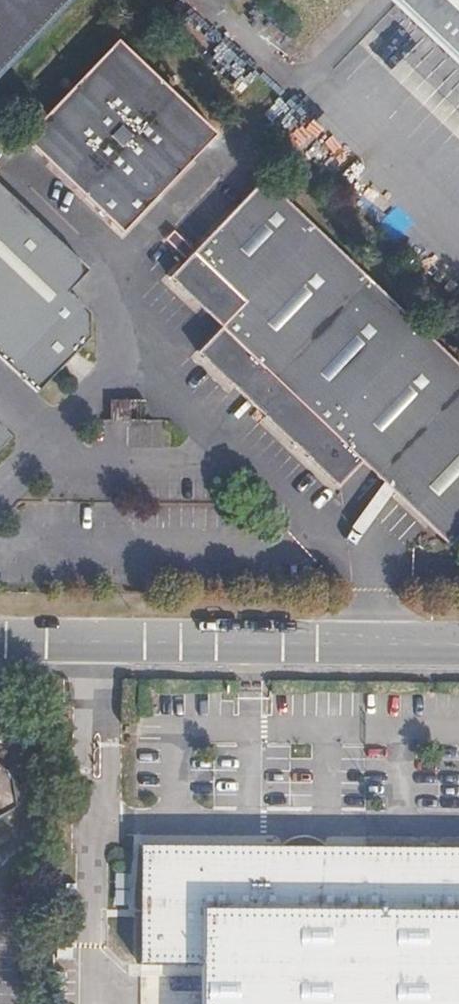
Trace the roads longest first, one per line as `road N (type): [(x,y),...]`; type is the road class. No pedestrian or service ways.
road 1 (unclassified): [(0,645),(458,648)]

